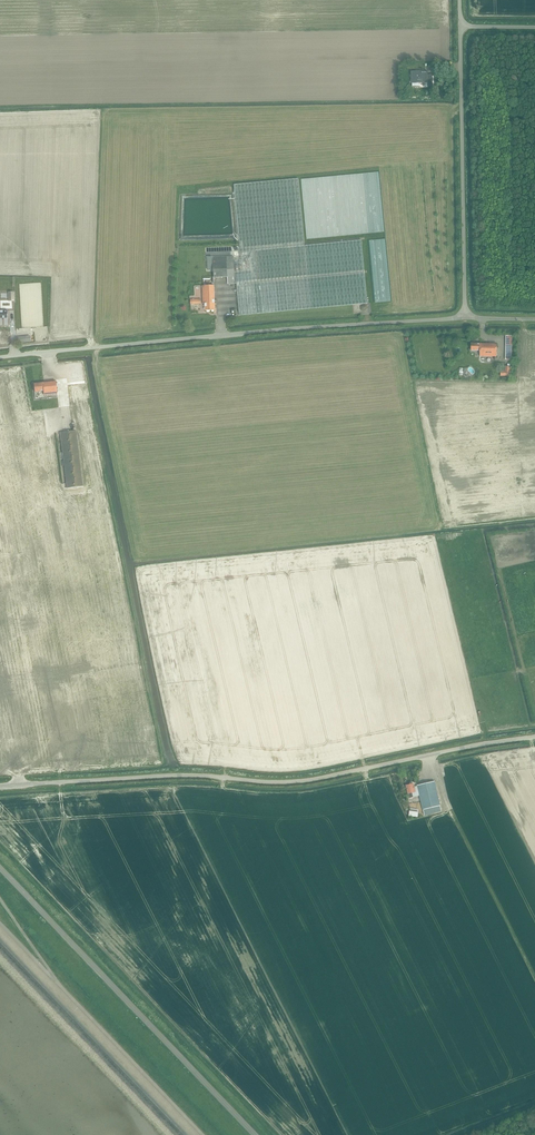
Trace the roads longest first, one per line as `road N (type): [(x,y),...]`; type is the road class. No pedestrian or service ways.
road 1 (unclassified): [(0,786),(179,775),(285,782),(534,737)]
road 2 (unclassified): [(0,357),(465,318)]
road 3 (unclassified): [(256,1134),(0,867)]
road 4 (unclassified): [(465,318),(460,26)]

